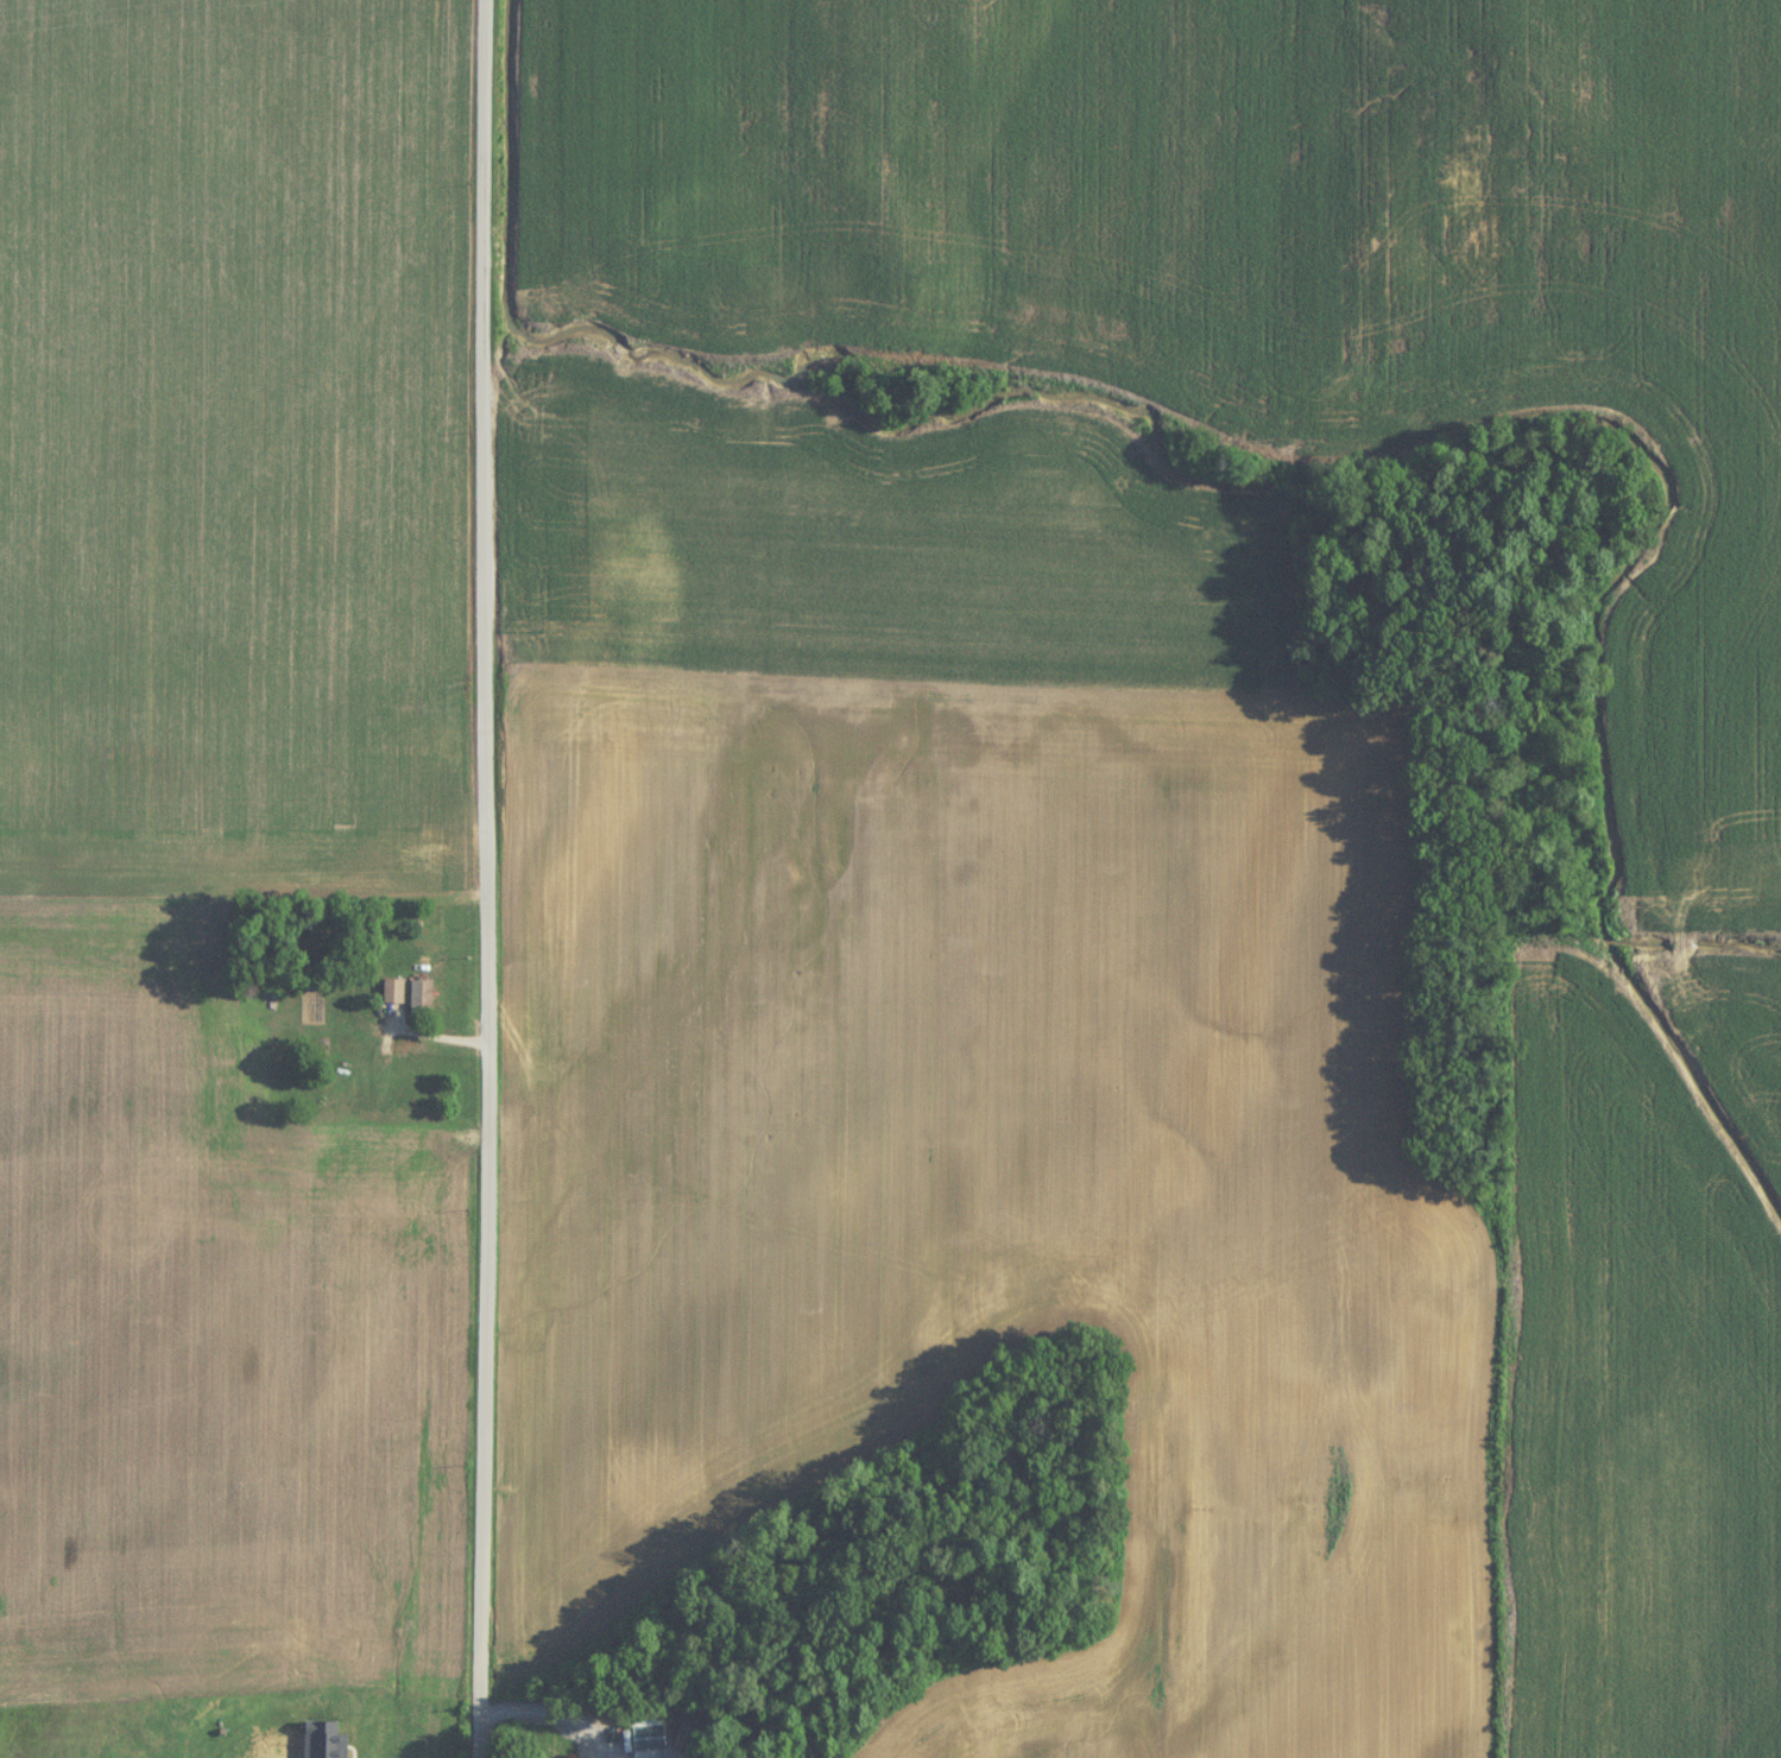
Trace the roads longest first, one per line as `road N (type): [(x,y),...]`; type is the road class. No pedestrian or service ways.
road 1 (residential): [(482,1757),(487,0)]

